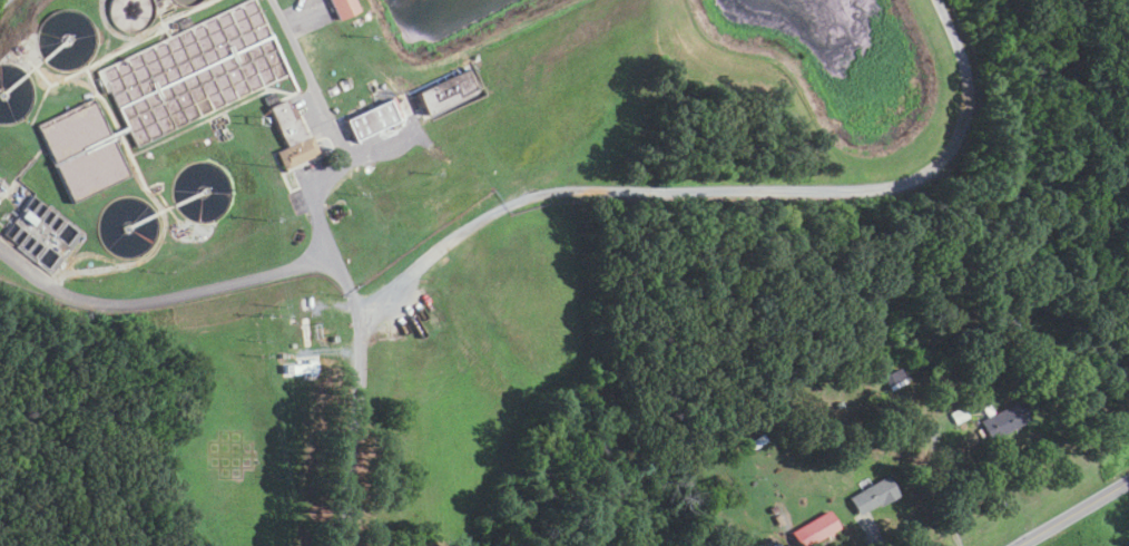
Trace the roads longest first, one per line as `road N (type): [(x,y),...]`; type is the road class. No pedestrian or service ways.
road 1 (residential): [(342,545),(357,314)]
road 2 (tertiary): [(1023,545),(1128,480)]

